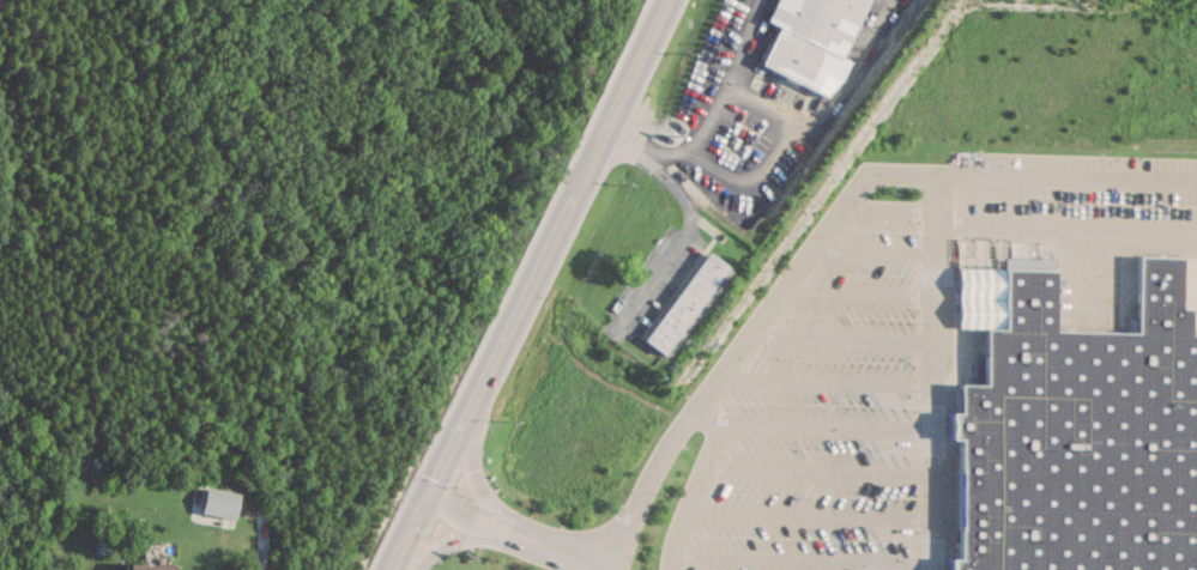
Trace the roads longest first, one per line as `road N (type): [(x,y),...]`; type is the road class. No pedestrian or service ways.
road 1 (primary): [(392,569),(667,0)]

